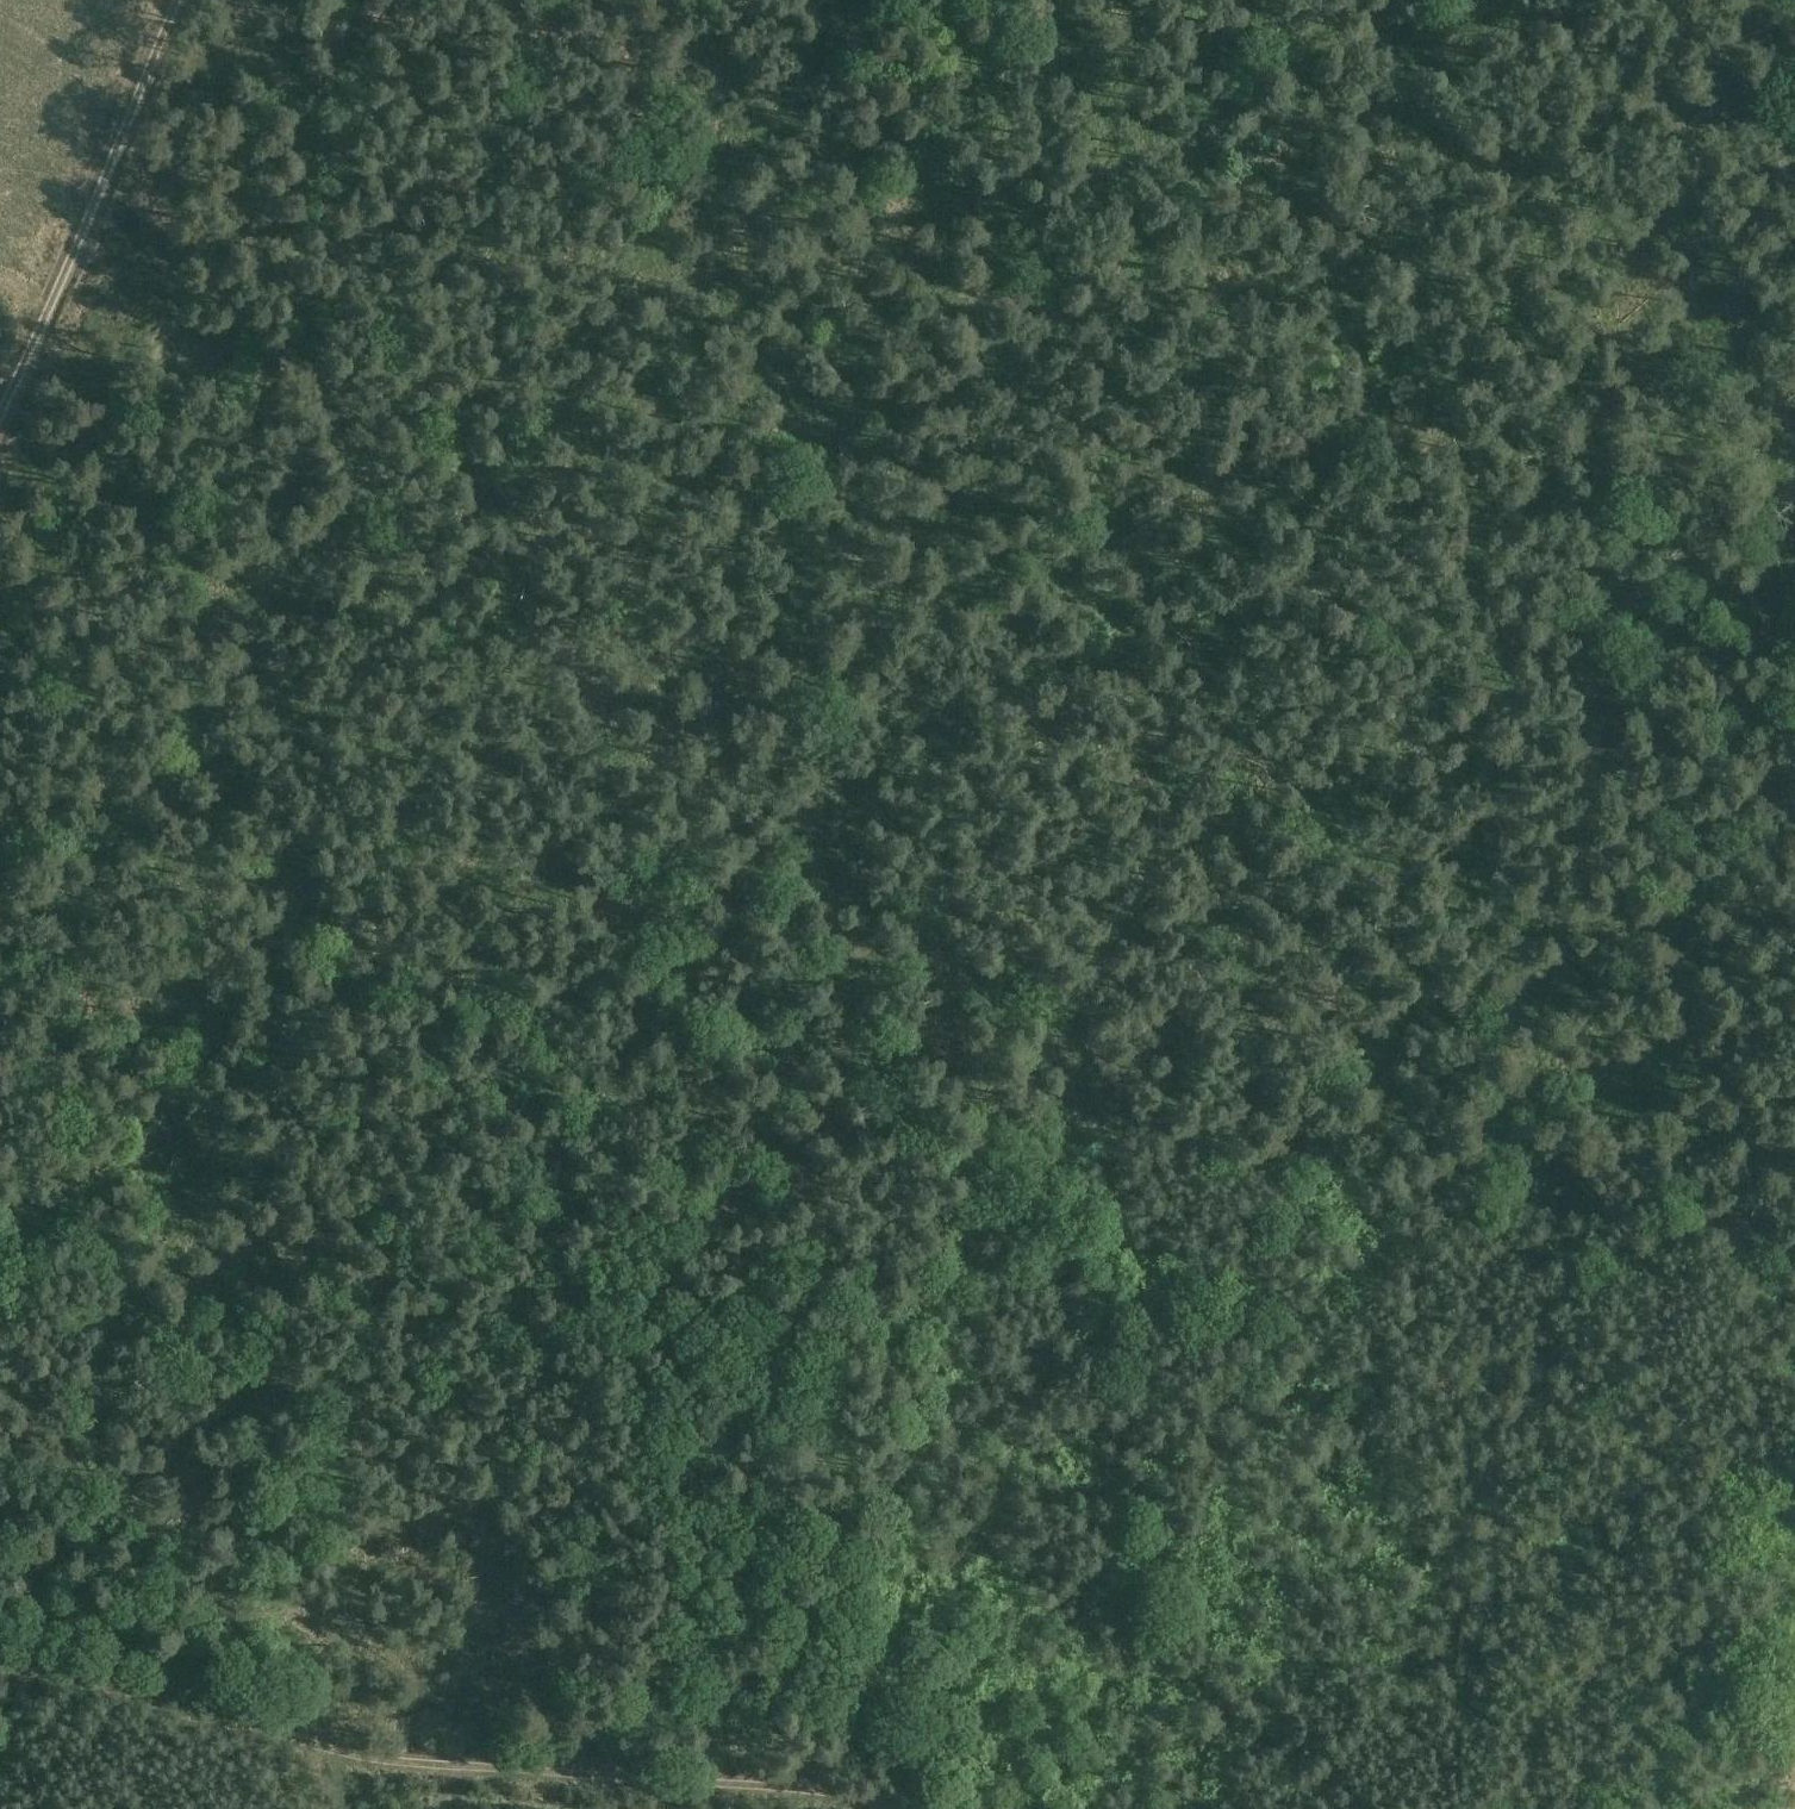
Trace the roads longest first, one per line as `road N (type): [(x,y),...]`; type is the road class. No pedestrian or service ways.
road 1 (track): [(0,1665),(444,1760),(755,1777),(921,1808)]
road 2 (track): [(164,0),(0,396)]

